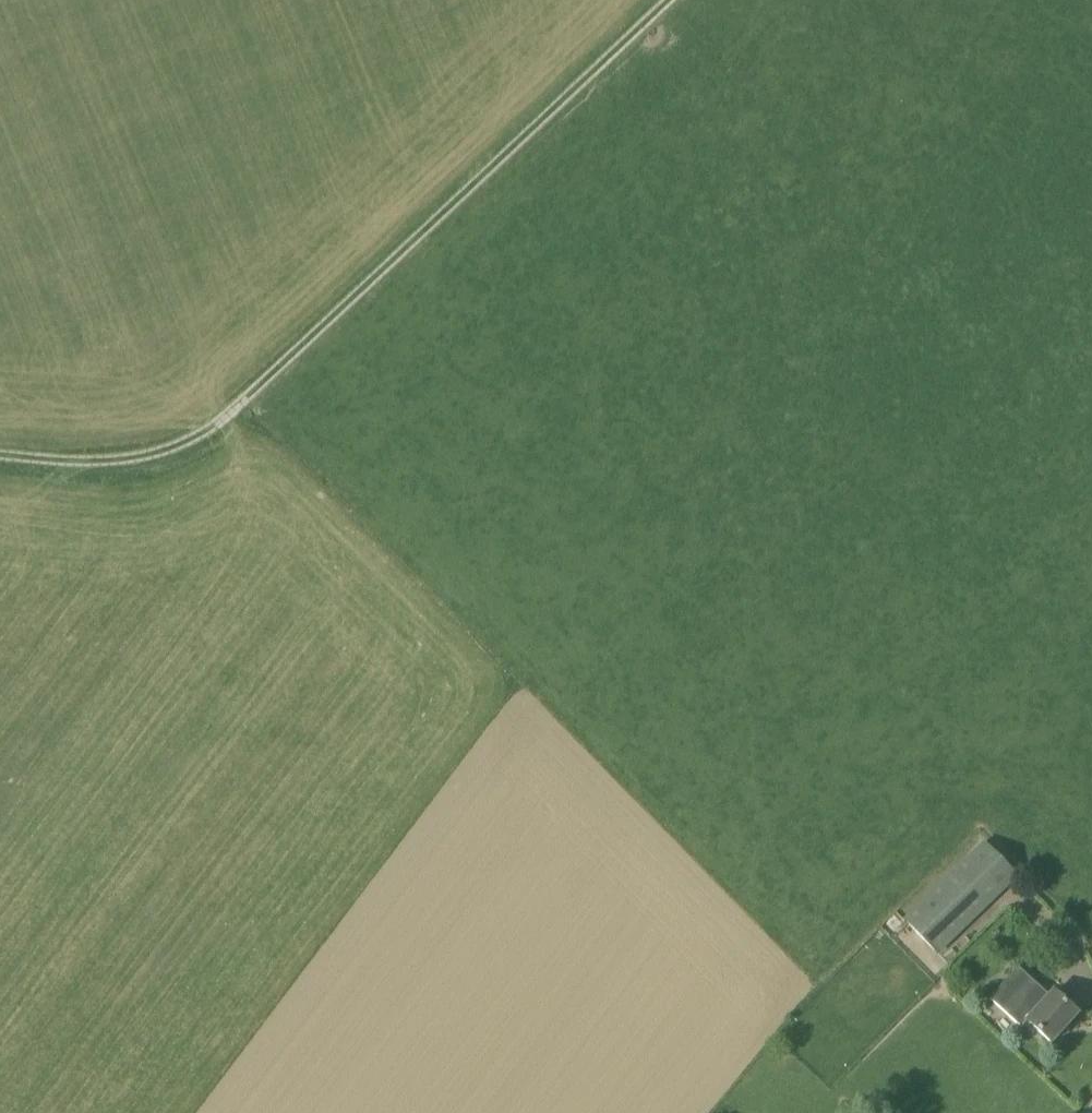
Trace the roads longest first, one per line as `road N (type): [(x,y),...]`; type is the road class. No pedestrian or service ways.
road 1 (track): [(670,0),(214,426),(164,450),(112,460),(0,453)]

